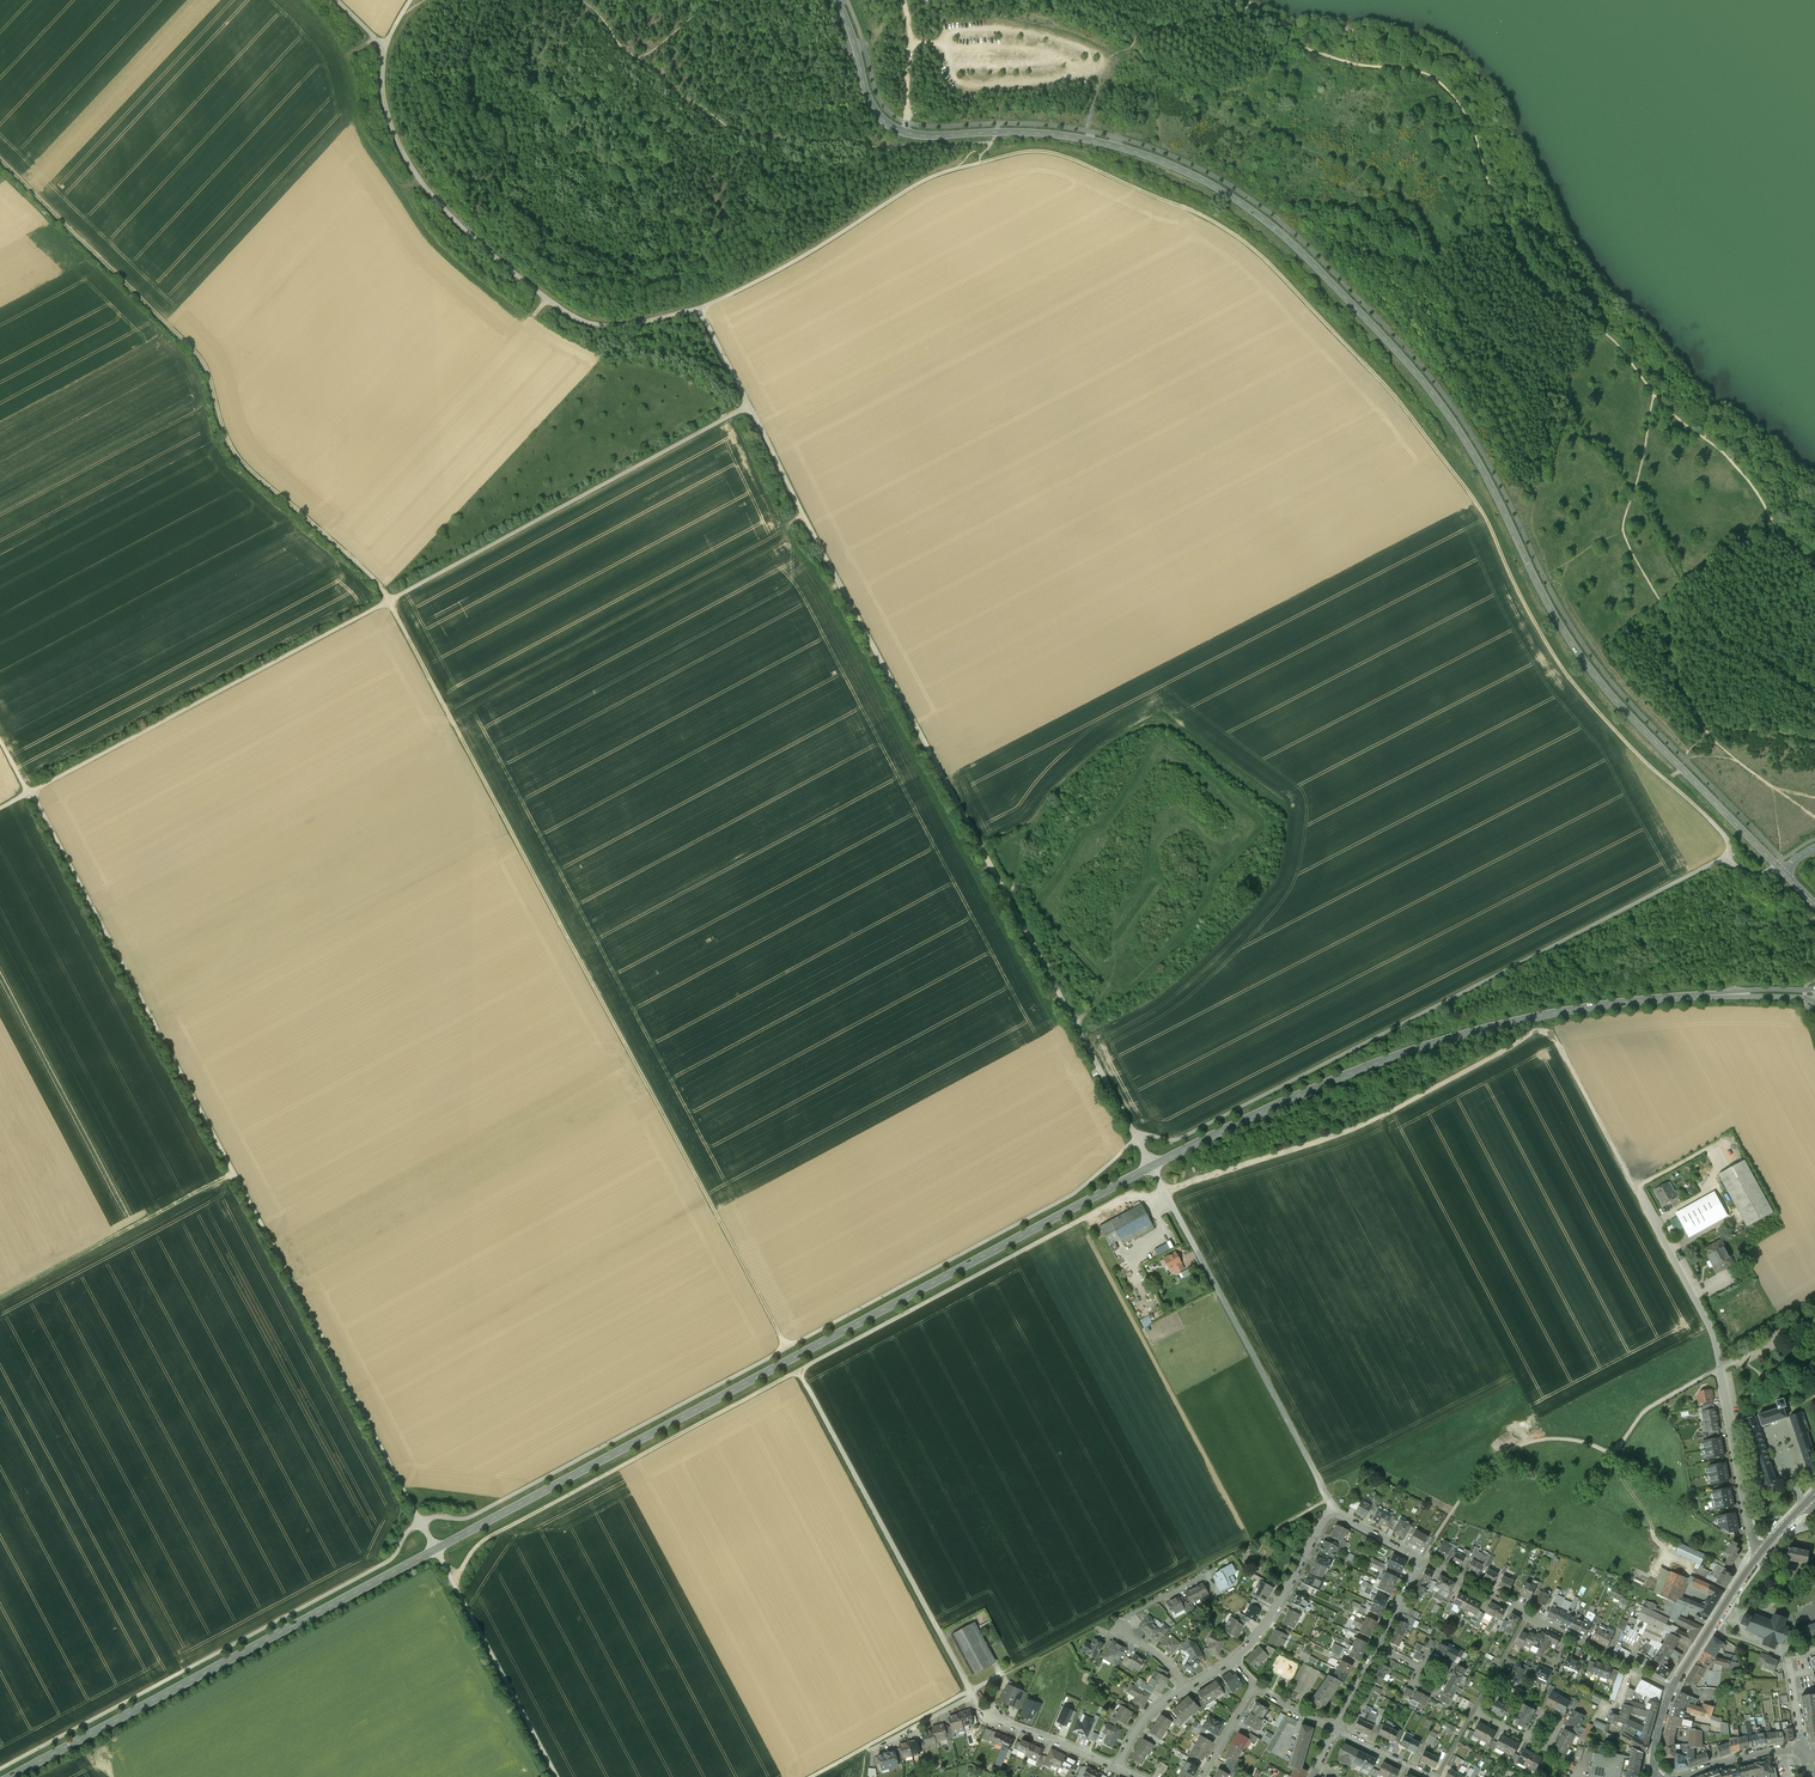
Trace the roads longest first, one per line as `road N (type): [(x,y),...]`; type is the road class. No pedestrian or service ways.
road 1 (secondary): [(9,1776),(1174,1156),(1342,1077),(1505,1023),(1598,1006),(1814,995)]
road 2 (track): [(0,738),(421,1522),(390,1560),(0,1767)]
road 3 (unclassified): [(838,0),(872,107),(896,129),(927,136),(1046,134),(1130,151),(1204,182),(1283,236),(1446,411),(1561,627),(1597,677),(1785,873)]
road 4 (track): [(1137,1140),(1078,1191),(759,1364),(469,1518),(421,1522),(557,1776)]
road 5 (track): [(1725,859),(1722,833),(1648,766),(1559,664),(1484,515),(1403,407),(1255,251),(1192,212),(1059,155),(1019,154),(956,170)]
road 6 (track): [(388,600),(786,1348)]
road 7 (track): [(750,406),(1137,1140)]
road 8 (track): [(453,1583),(478,1544),(499,1532),(1086,1218),(1165,1192)]
road 9 (track): [(1814,562),(1778,530),(1721,449),(1653,393),(1587,310),(1535,280),(1517,252),(1472,122),(1440,82),(1416,69),(1351,64),(1285,37)]
road 10 (track): [(1137,1140),(1187,1136),(1725,859),(1756,878),(1777,866)]
road 11 (track): [(1165,1192),(1362,1125),(1537,1031),(1557,1042),(1660,1230)]
road 12 (track): [(0,158),(186,342),(212,383),(229,444),(388,600)]
road 13 (track): [(335,0),(383,46),(385,102),(420,180),(511,271),(590,324),(637,324),(700,309)]
road 14 (track): [(1208,844),(1231,840),(1237,817),(1200,774),(1168,756),(1147,762),(1109,822),(1083,833),(1039,908),(1085,963),(1111,974)]
road 15 (track): [(388,600),(0,809)]
road 16 (track): [(1077,1024),(1108,982),(1152,848),(1161,831),(1180,826),(1208,844),(1213,867),(1203,906),(1161,957),(1134,973)]
road 17 (track): [(750,406),(388,600)]
road 18 (track): [(1422,1561),(1497,1457),(1555,1438),(1617,1450),(1644,1411),(1722,1370)]
road 19 (track): [(1329,1499),(1001,1674)]
road 20 (track): [(970,1691),(798,1371)]
road 21 (track): [(1333,1514),(1165,1192)]
road 22 (residential): [(1660,1230),(1713,1330),(1759,1555)]
road 23 (track): [(956,170),(700,309)]
road 24 (residential): [(1234,1659),(1272,1616),(1327,1517),(1422,1561)]
road 25 (track): [(234,1174),(0,1298)]
road 26 (track): [(809,1776),(970,1691)]
road 27 (residential): [(1117,1767),(992,1717),(973,1696)]
road 28 (residential): [(1528,1614),(1673,1687)]
road 29 (tertiary): [(1673,1687),(1759,1555)]
road 30 (track): [(1012,899),(1019,858),(1046,802),(1082,764)]
road 31 (residential): [(1679,1776),(1803,1750)]
road 32 (residential): [(867,1754),(973,1696)]

